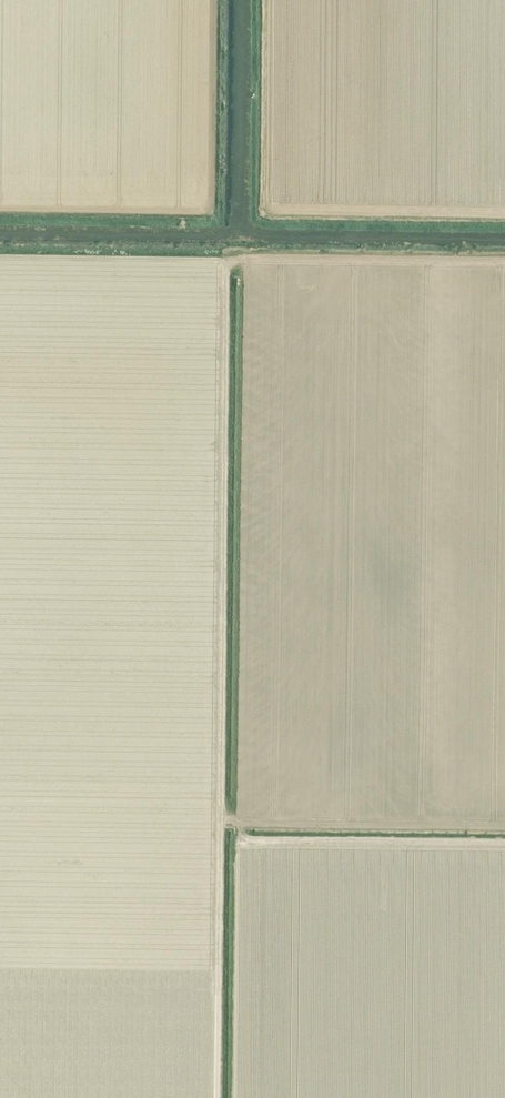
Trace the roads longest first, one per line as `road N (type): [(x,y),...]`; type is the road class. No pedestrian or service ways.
road 1 (track): [(209,212),(0,209)]

